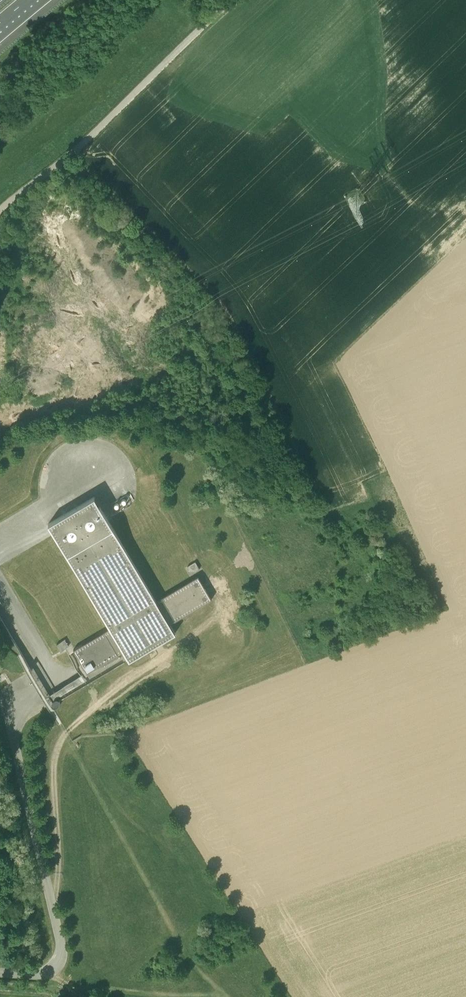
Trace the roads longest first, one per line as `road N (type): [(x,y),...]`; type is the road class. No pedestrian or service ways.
road 1 (track): [(52,908),(60,743),(117,687),(192,637)]
road 2 (unclassified): [(0,209),(82,144),(231,0)]

